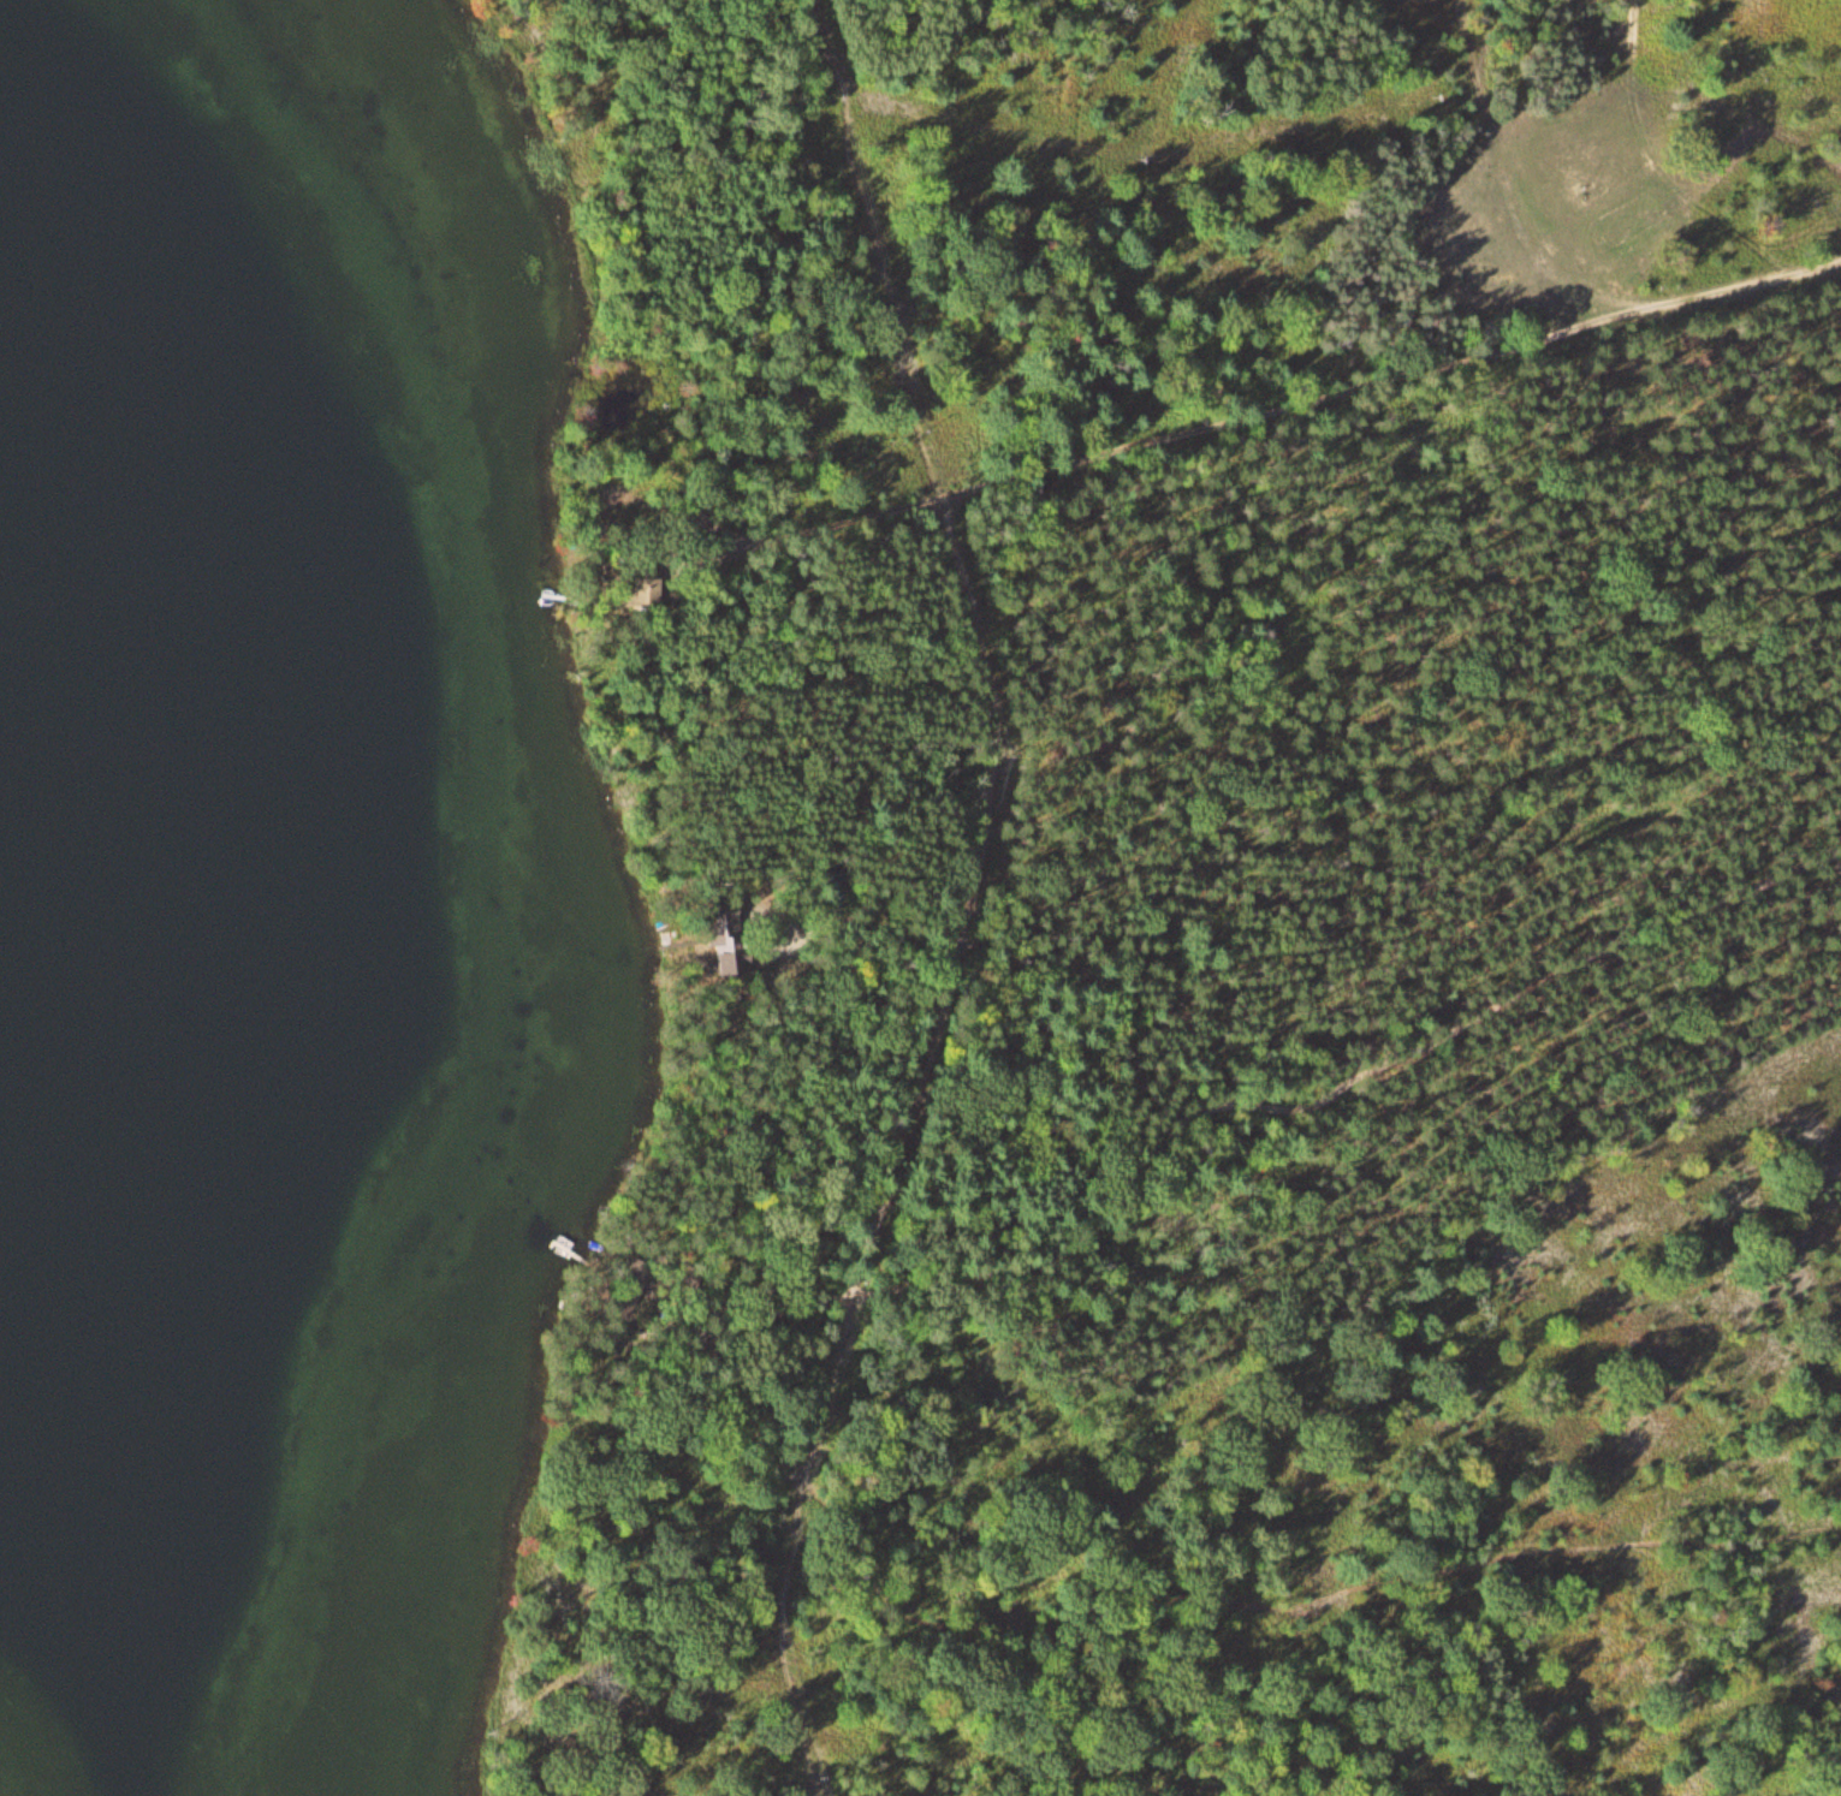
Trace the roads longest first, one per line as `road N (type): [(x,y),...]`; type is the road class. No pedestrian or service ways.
road 1 (track): [(1840,1521),(1454,1550),(1329,1583),(1198,1601),(1021,1616),(914,1611),(861,1592),(845,1541),(819,1509),(758,1469),(697,1368)]
road 2 (track): [(1840,259),(703,541)]
road 3 (track): [(1840,167),(1639,40),(1634,0)]

